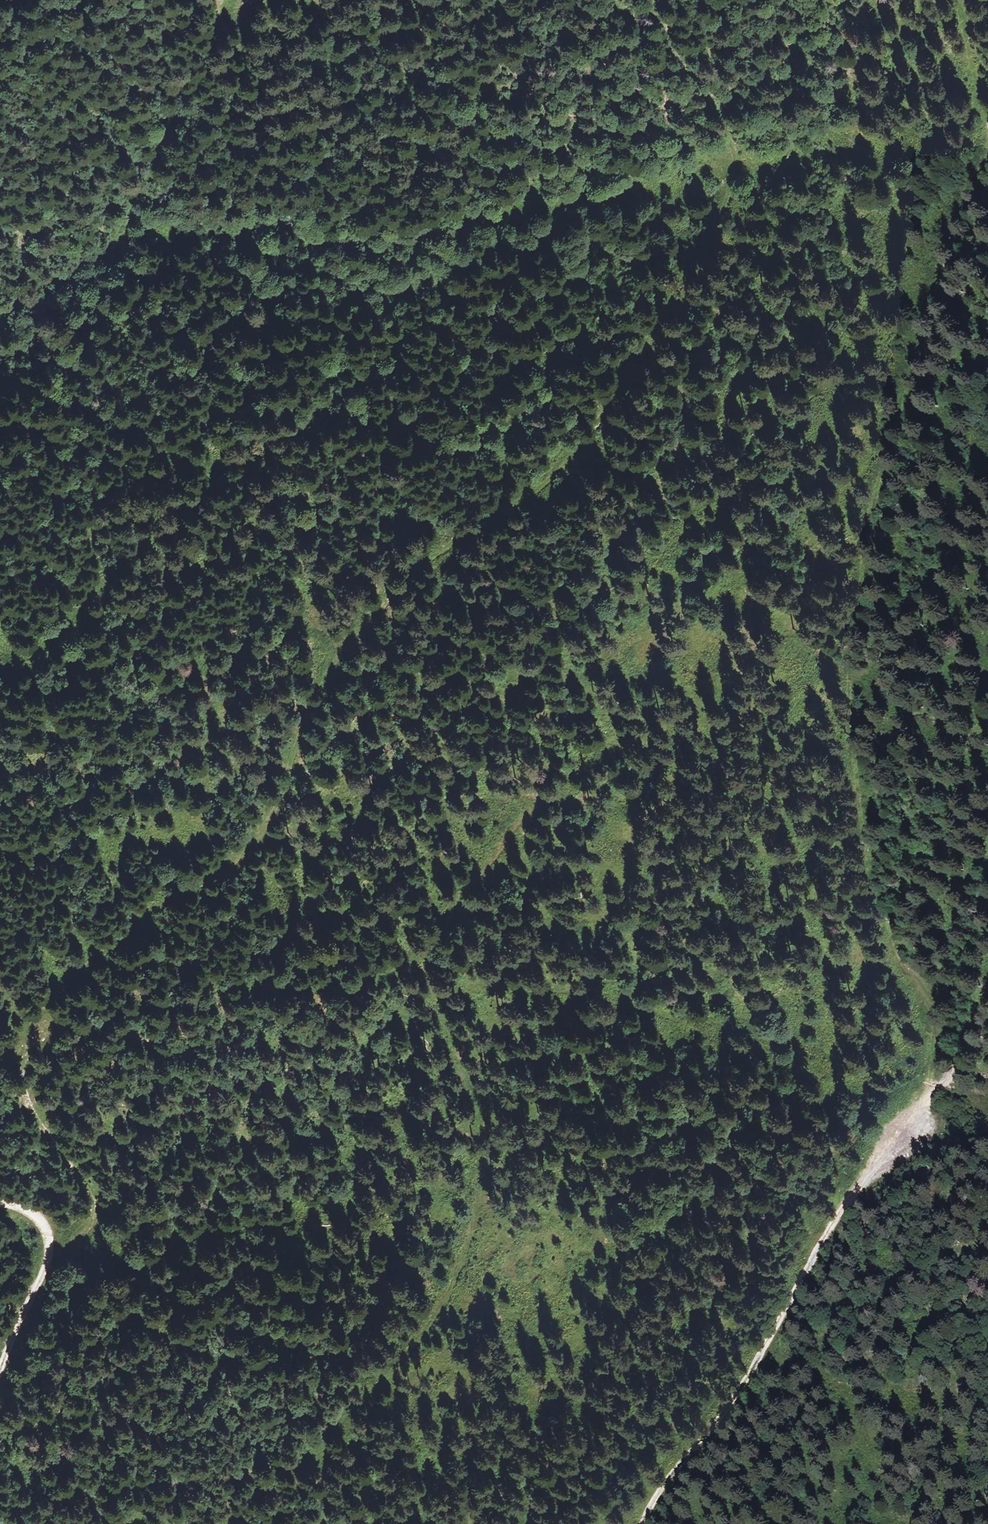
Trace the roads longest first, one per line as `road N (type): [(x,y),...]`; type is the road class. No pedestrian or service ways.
road 1 (track): [(926,1105),(936,1031),(873,900),(850,681),(904,390),(939,270),(981,182),(983,131),(967,84),(959,0)]
road 2 (track): [(643,1523),(666,1480),(747,1384),(840,1213),(926,1105)]
road 3 (track): [(0,1202),(33,1214),(48,1246),(0,1375)]

